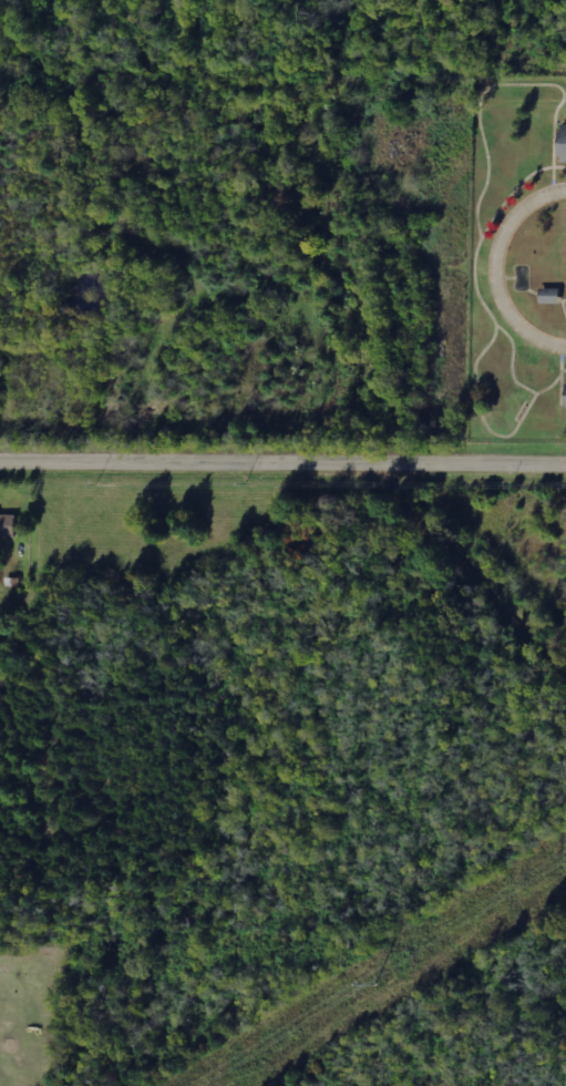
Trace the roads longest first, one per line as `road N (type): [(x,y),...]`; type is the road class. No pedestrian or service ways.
road 1 (tertiary): [(0,466),(565,469)]

